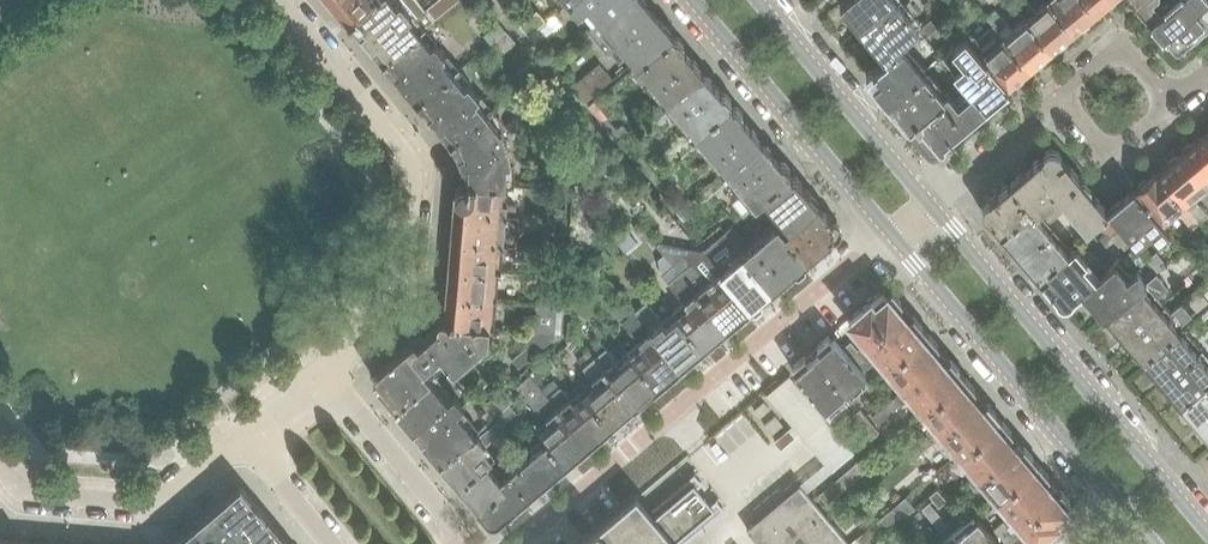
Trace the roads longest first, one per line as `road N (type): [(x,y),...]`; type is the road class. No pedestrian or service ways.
road 1 (residential): [(510,543),(889,230)]
road 2 (residential): [(319,373),(402,305),(414,157),(280,0)]
road 3 (secondary): [(1207,535),(932,208)]
road 4 (secondary): [(889,230),(1127,512)]
road 5 (secondary): [(693,0),(889,230)]
road 6 (residential): [(0,468),(20,492),(157,503),(244,435)]
road 7 (secondary): [(932,208),(756,0)]
road 8 (residential): [(454,543),(319,373)]
road 9 (residential): [(1058,97),(932,208)]
road 10 (residential): [(1168,102),(1119,149),(1104,149),(1058,97)]
road 11 (residential): [(1168,102),(1126,54),(1107,54),(1058,97)]
road 12 (residential): [(244,435),(336,543)]

